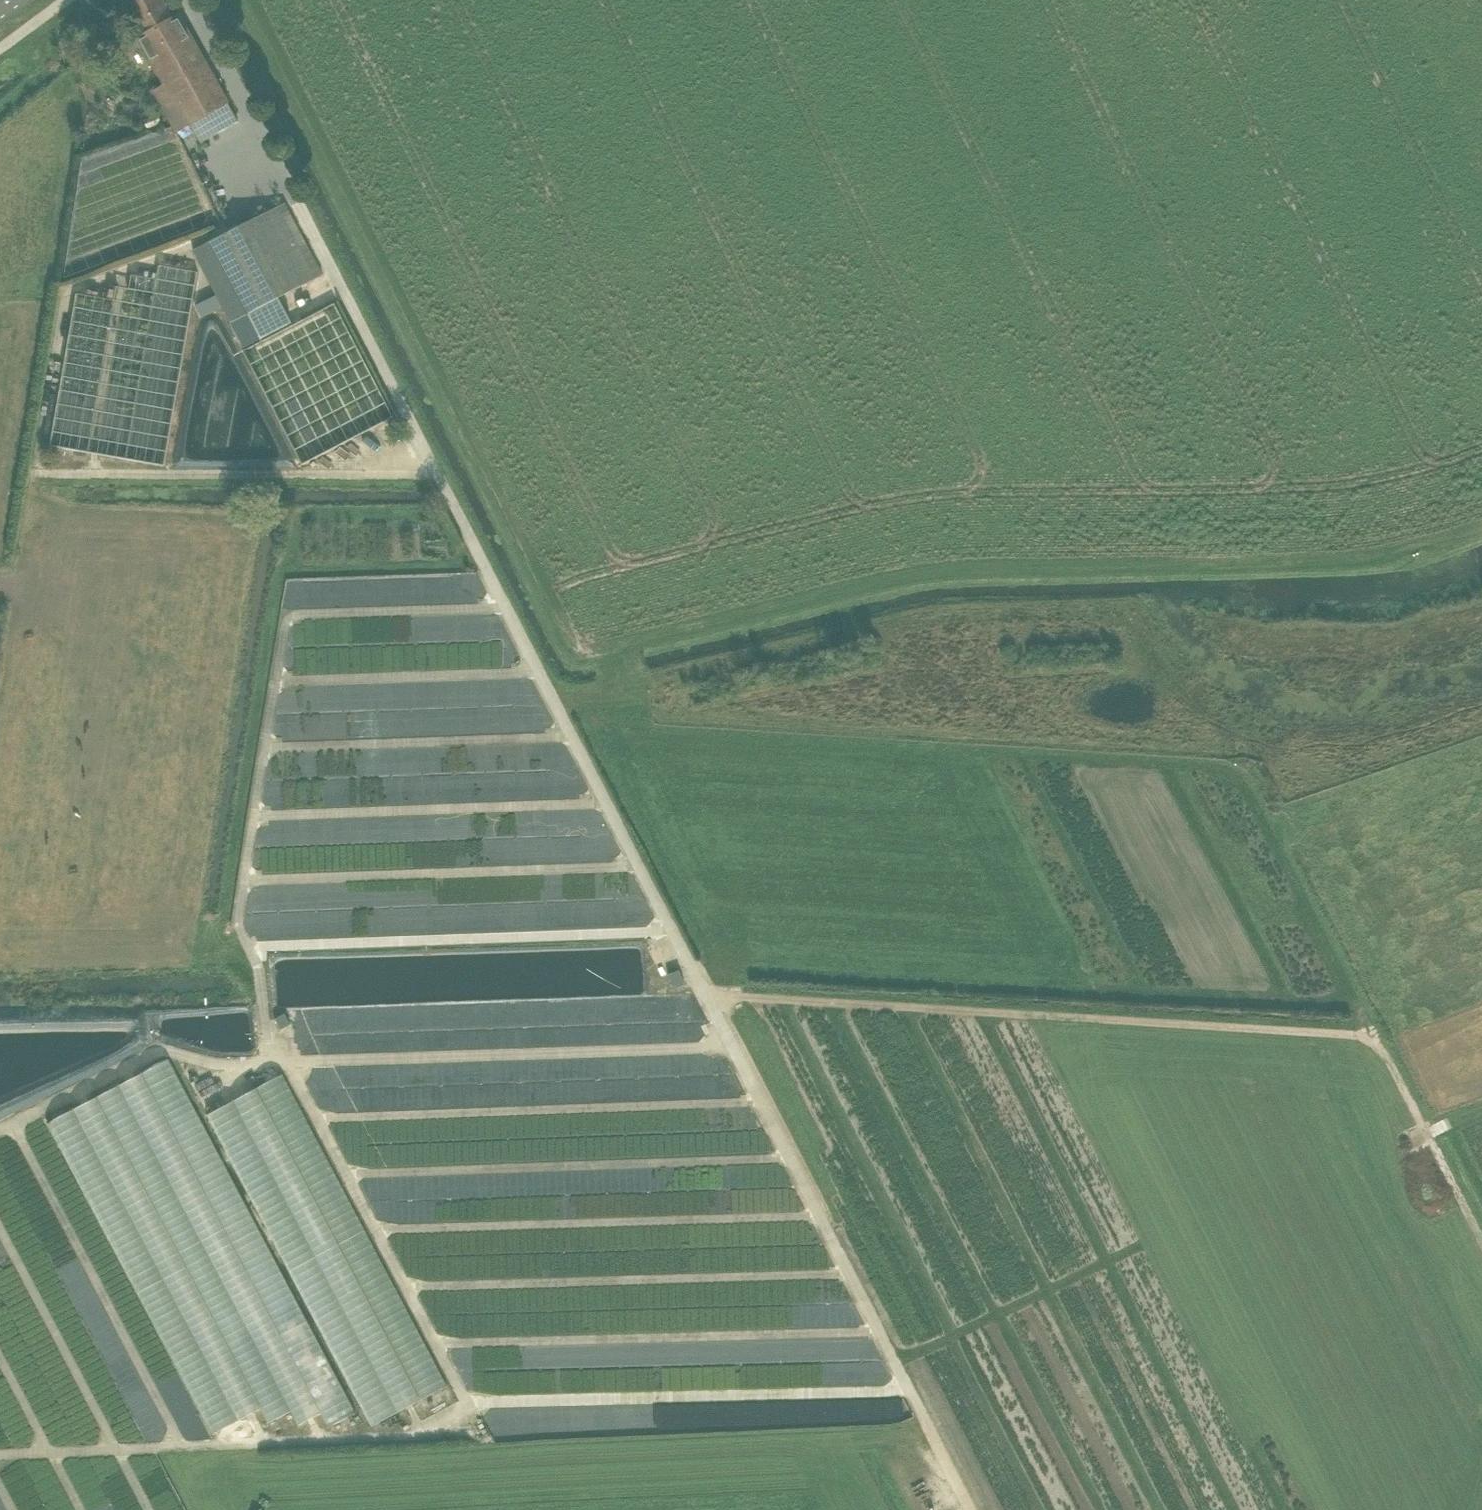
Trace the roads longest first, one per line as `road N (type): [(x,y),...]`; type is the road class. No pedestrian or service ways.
road 1 (track): [(190,0),(711,1004)]
road 2 (track): [(711,1004),(1374,1041),(1481,1255)]
road 3 (track): [(711,1004),(971,1509)]

